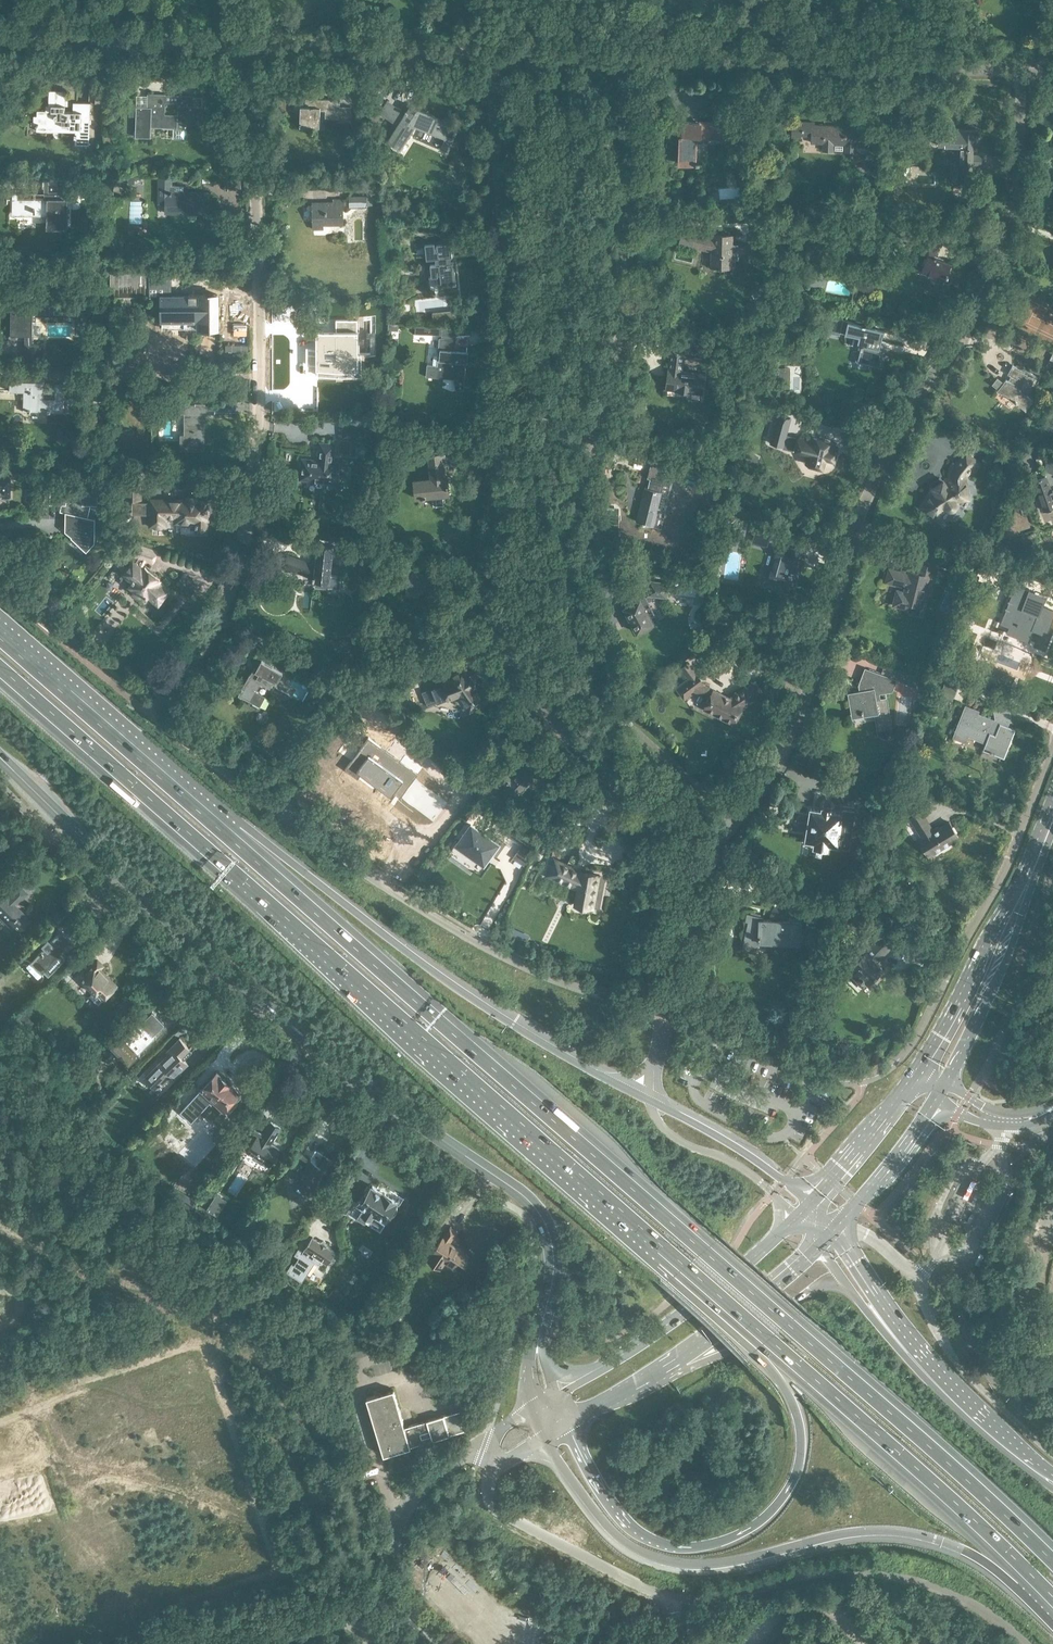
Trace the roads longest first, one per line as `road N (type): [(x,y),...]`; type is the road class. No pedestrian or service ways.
road 1 (residential): [(665,1020),(505,958),(446,925),(150,702),(211,624),(250,533),(258,46)]
road 2 (motorway): [(1052,1556),(233,836)]
road 3 (residential): [(693,875),(666,832),(527,686),(497,633),(488,594),(485,542),(524,359),(490,55)]
road 4 (motorway): [(0,673),(662,1251)]
road 5 (primary): [(537,1342),(556,1259),(549,1222),(534,1201),(307,1040),(0,758)]
road 6 (residential): [(734,824),(611,697),(572,629),(565,592),(570,515),(618,257),(627,60)]
road 7 (residential): [(734,824),(781,758),(821,681),(864,501),(983,305),(1008,245),(1037,73)]
road 8 (unclassified): [(1033,1643),(978,1599),(886,1572),(708,1598),(656,1593),(496,1508),(488,1490),(494,1452)]
road 9 (residential): [(1052,750),(1009,863),(930,1013),(883,1072),(815,1078),(665,1020)]
road 10 (motorway): [(662,1251),(792,1401),(801,1456),(788,1492),(765,1518),(722,1542),(656,1542),(611,1507),(566,1425)]
road 11 (motorway): [(549,1436),(612,1533),(655,1560),(712,1566),(837,1536),(896,1533),(962,1550),(1037,1586)]
road 12 (motorway): [(662,1251),(1037,1586)]
road 13 (motorway): [(650,1100),(513,1025),(304,872),(233,836)]
road 14 (unclassified): [(0,1222),(147,1290),(269,1363),(314,1420),(341,1491)]
road 15 (residential): [(627,60),(1037,73)]
road 16 (unclassified): [(341,1491),(262,1509),(230,1506),(84,1458),(0,1454)]
road 17 (motorway): [(233,836),(0,633)]
road 18 (primary): [(796,1218),(693,1311),(554,1397)]
road 19 (residential): [(0,37),(258,46)]
road 20 (secondary): [(1033,867),(920,1075)]
road 21 (secondary): [(944,1083),(998,980),(1033,867)]
road 22 (residential): [(258,46),(490,55)]
road 23 (primary): [(651,1377),(733,1352),(823,1282),(853,1292)]
road 24 (primary): [(651,1377),(818,1244)]
road 25 (unclassified): [(650,1100),(668,1134),(737,1165),(796,1218)]
road 26 (primary): [(810,1205),(737,1147),(650,1100)]
road 27 (primary): [(930,1374),(834,1228)]
road 28 (secondary): [(920,1075),(810,1205)]
road 29 (secondary): [(834,1228),(935,1099)]
road 30 (primary): [(1052,1479),(930,1374)]
road 31 (unclassified): [(408,1505),(391,1559),(393,1585),(444,1643)]
road 32 (residential): [(665,1020),(693,875)]
road 33 (residential): [(490,55),(627,60)]

